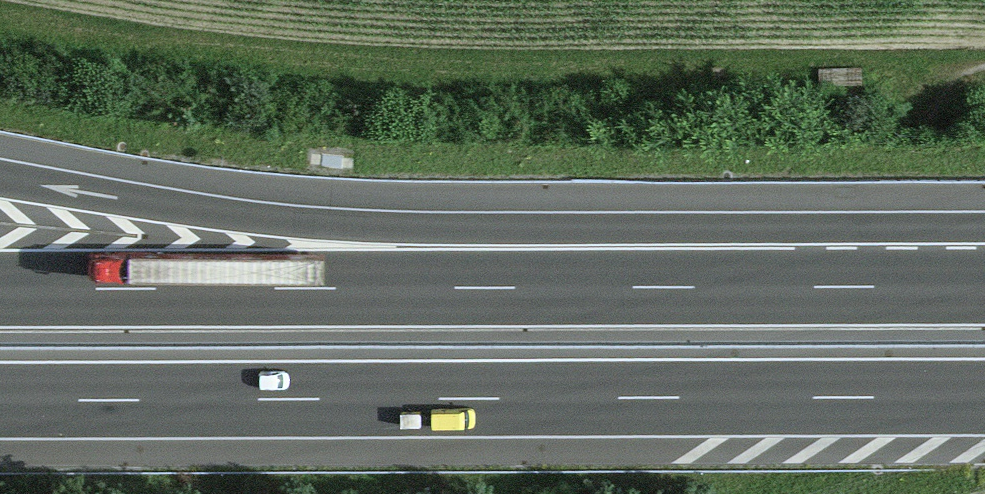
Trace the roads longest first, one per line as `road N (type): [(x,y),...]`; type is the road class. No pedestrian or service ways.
road 1 (motorway): [(0,401),(984,398)]
road 2 (motorway): [(843,287),(705,230),(417,230),(0,175)]
road 3 (motorway): [(843,287),(0,290)]
road 4 (track): [(984,77),(946,98),(931,128),(925,493)]
road 5 (motorway): [(984,287),(843,287)]

